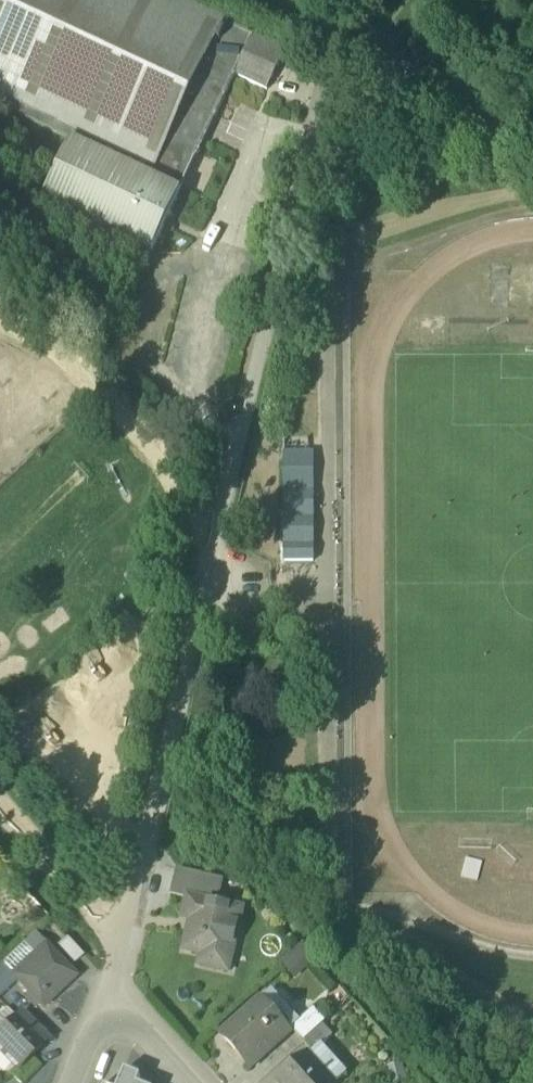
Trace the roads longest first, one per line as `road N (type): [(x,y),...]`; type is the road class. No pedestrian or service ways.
road 1 (residential): [(141,854),(113,1018)]

